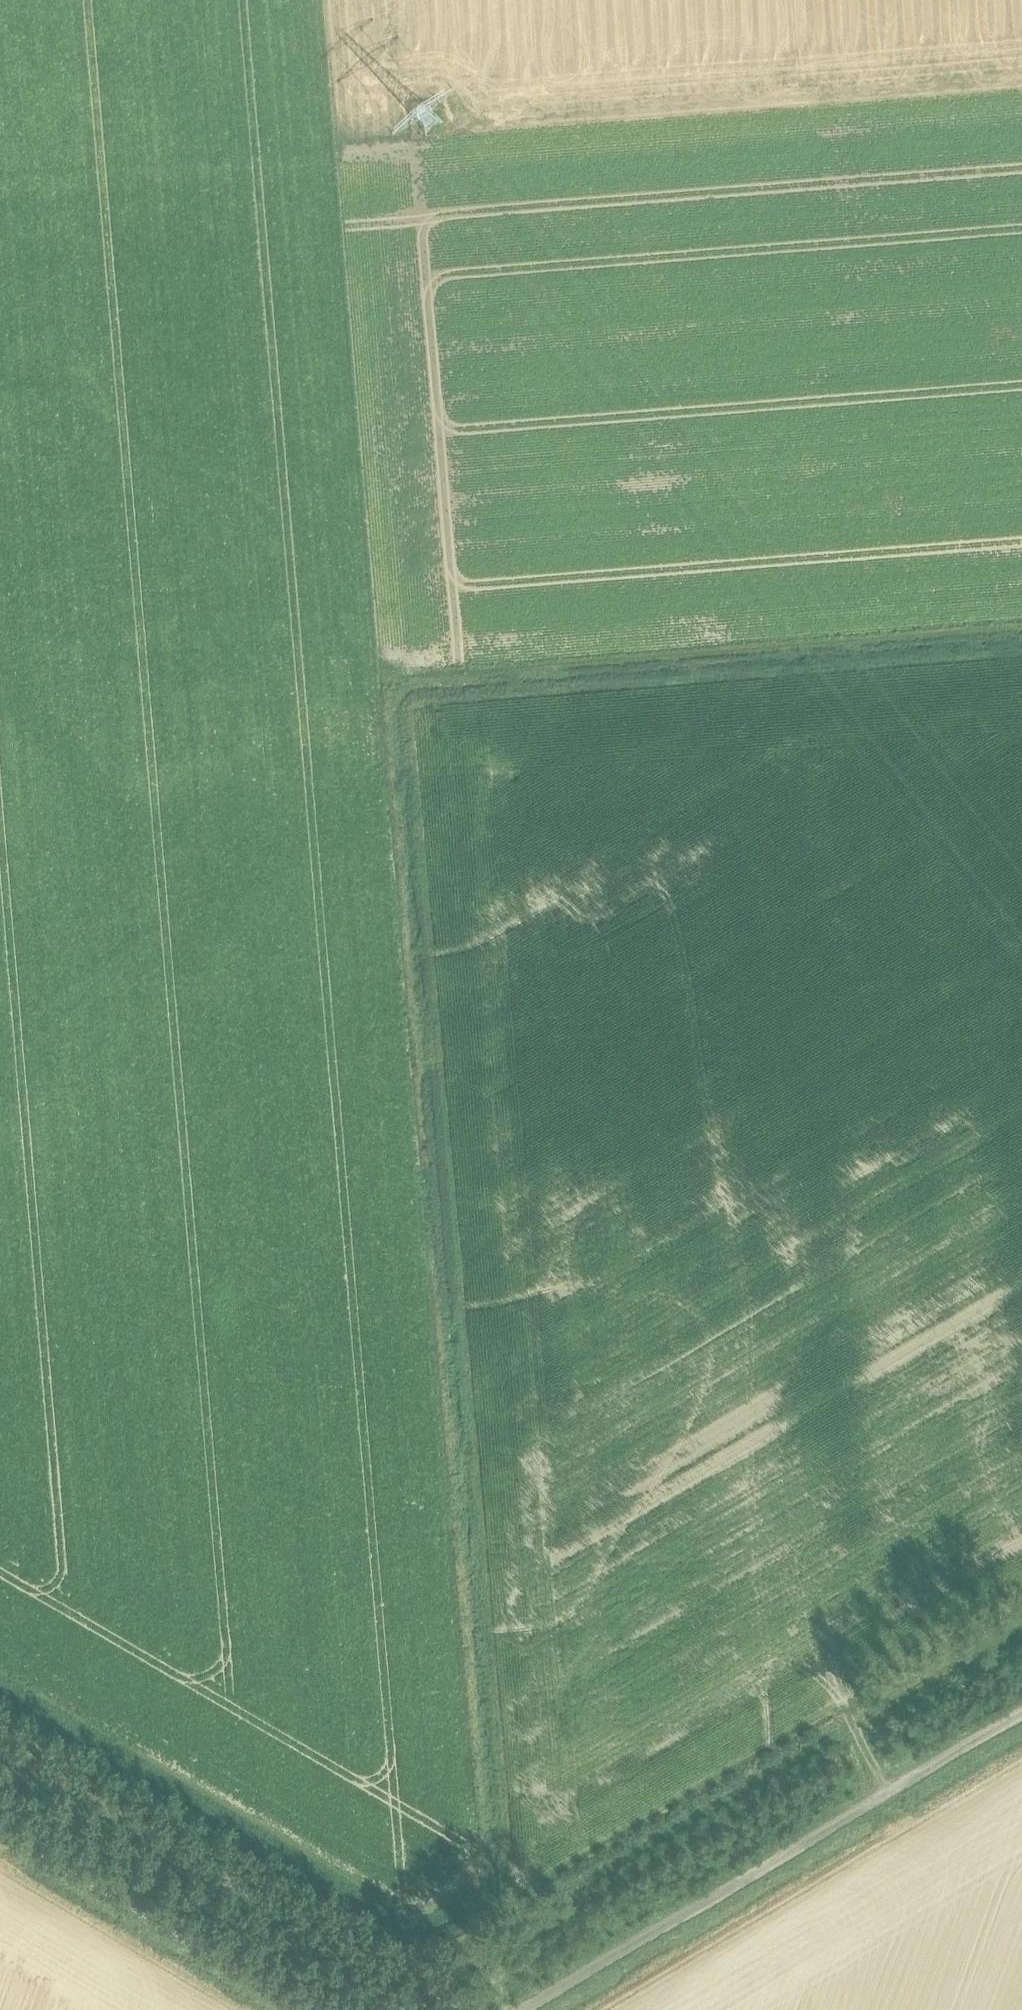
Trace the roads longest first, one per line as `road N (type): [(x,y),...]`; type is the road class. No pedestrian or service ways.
road 1 (track): [(1021,1715),(541,2009)]
road 2 (track): [(303,2009),(0,1829)]

